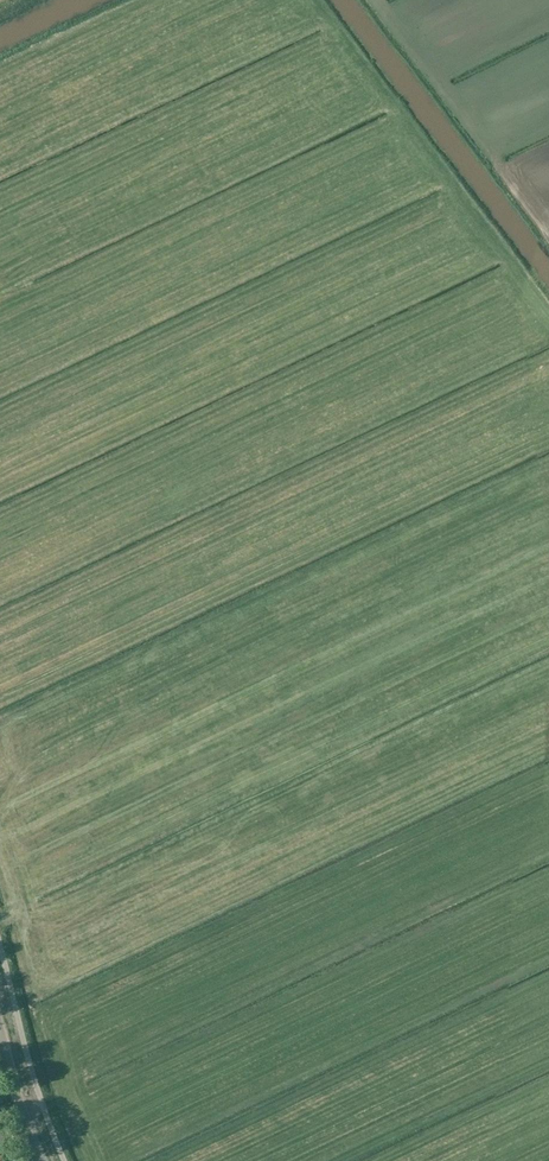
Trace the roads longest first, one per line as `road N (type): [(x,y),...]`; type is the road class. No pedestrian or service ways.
road 1 (tertiary): [(41,1160),(0,1031)]

